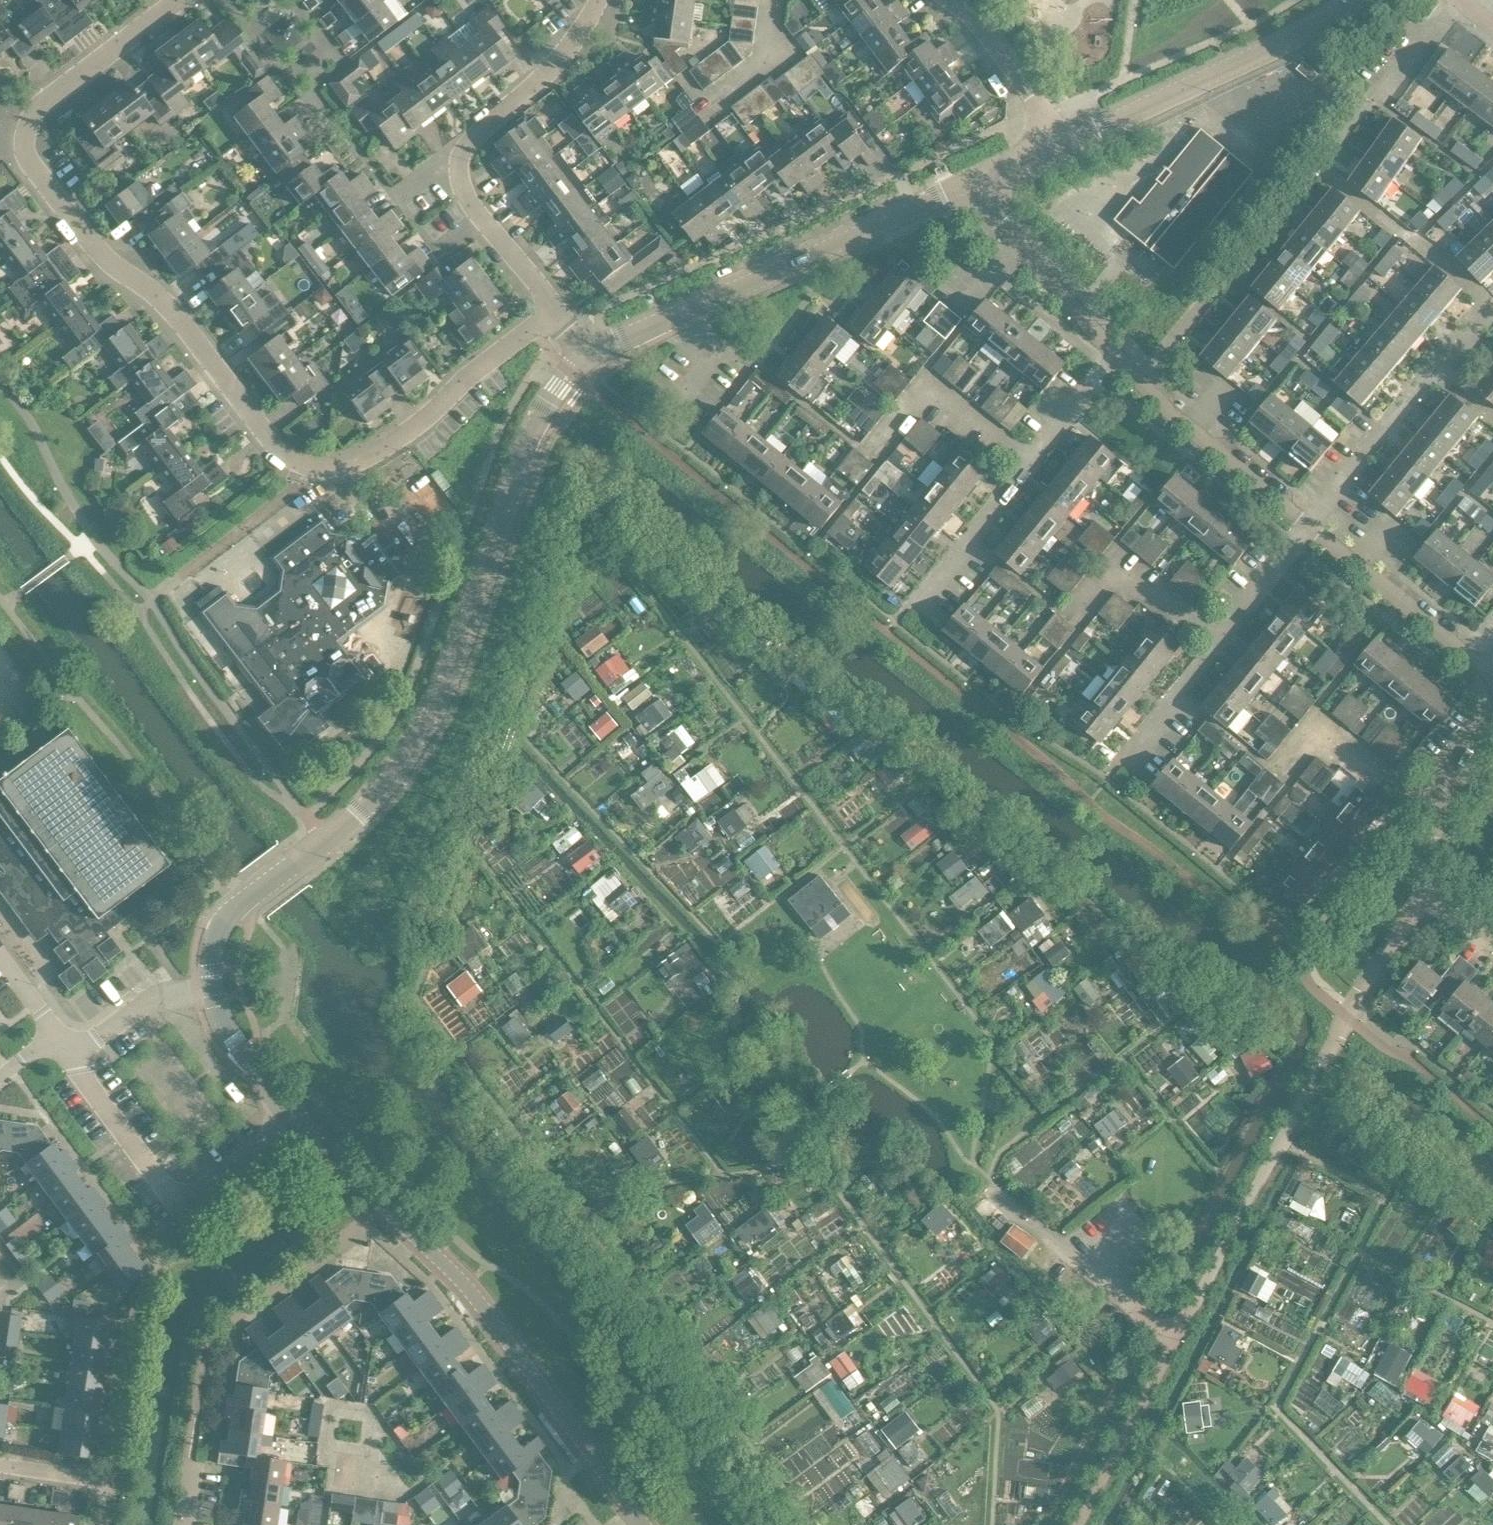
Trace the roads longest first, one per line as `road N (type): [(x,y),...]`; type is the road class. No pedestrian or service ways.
road 1 (residential): [(555,309),(369,454),(329,466),(282,451),(162,299),(116,267),(26,152),(33,115),(45,101),(186,0)]
road 2 (tertiary): [(594,350),(541,410),(425,722),(358,812),(228,914),(211,957),(212,989)]
road 3 (tertiary): [(294,1117),(454,1273),(642,1513)]
road 4 (residential): [(1173,1343),(1364,984),(1434,892)]
road 5 (tertiary): [(980,178),(594,350)]
road 6 (residential): [(555,309),(463,194),(459,171),(462,154),(561,60),(600,0)]
road 7 (tertiary): [(1063,143),(1355,0)]
road 8 (residential): [(73,1056),(179,1202),(294,1117)]
road 9 (residential): [(917,601),(1117,355)]
road 10 (residential): [(1125,757),(1309,524)]
road 11 (residential): [(1309,524),(1425,379),(1492,316)]
road 12 (residential): [(1309,524),(1165,406),(1117,355)]
road 13 (residential): [(1488,672),(1309,524)]
road 14 (residential): [(1117,355),(1031,257),(980,178)]
road 15 (residential): [(1434,892),(1426,841),(1492,723)]
road 16 (residential): [(1063,143),(955,0)]
road 17 (residential): [(73,1056),(155,999),(212,989)]
road 18 (residential): [(331,121),(230,0)]
road 19 (tertiary): [(212,989),(231,1040),(294,1117)]
road 20 (residential): [(107,1524),(108,1490),(93,1479),(0,1464)]

